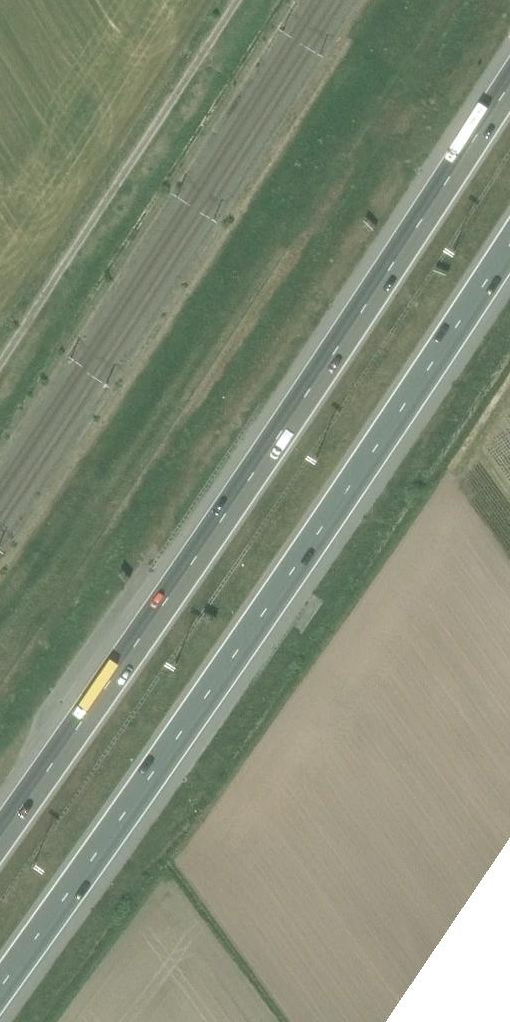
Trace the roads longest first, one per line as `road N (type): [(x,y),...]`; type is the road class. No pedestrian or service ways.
road 1 (motorway): [(509,87),(0,840)]
road 2 (motorway): [(0,983),(305,556),(509,244)]

